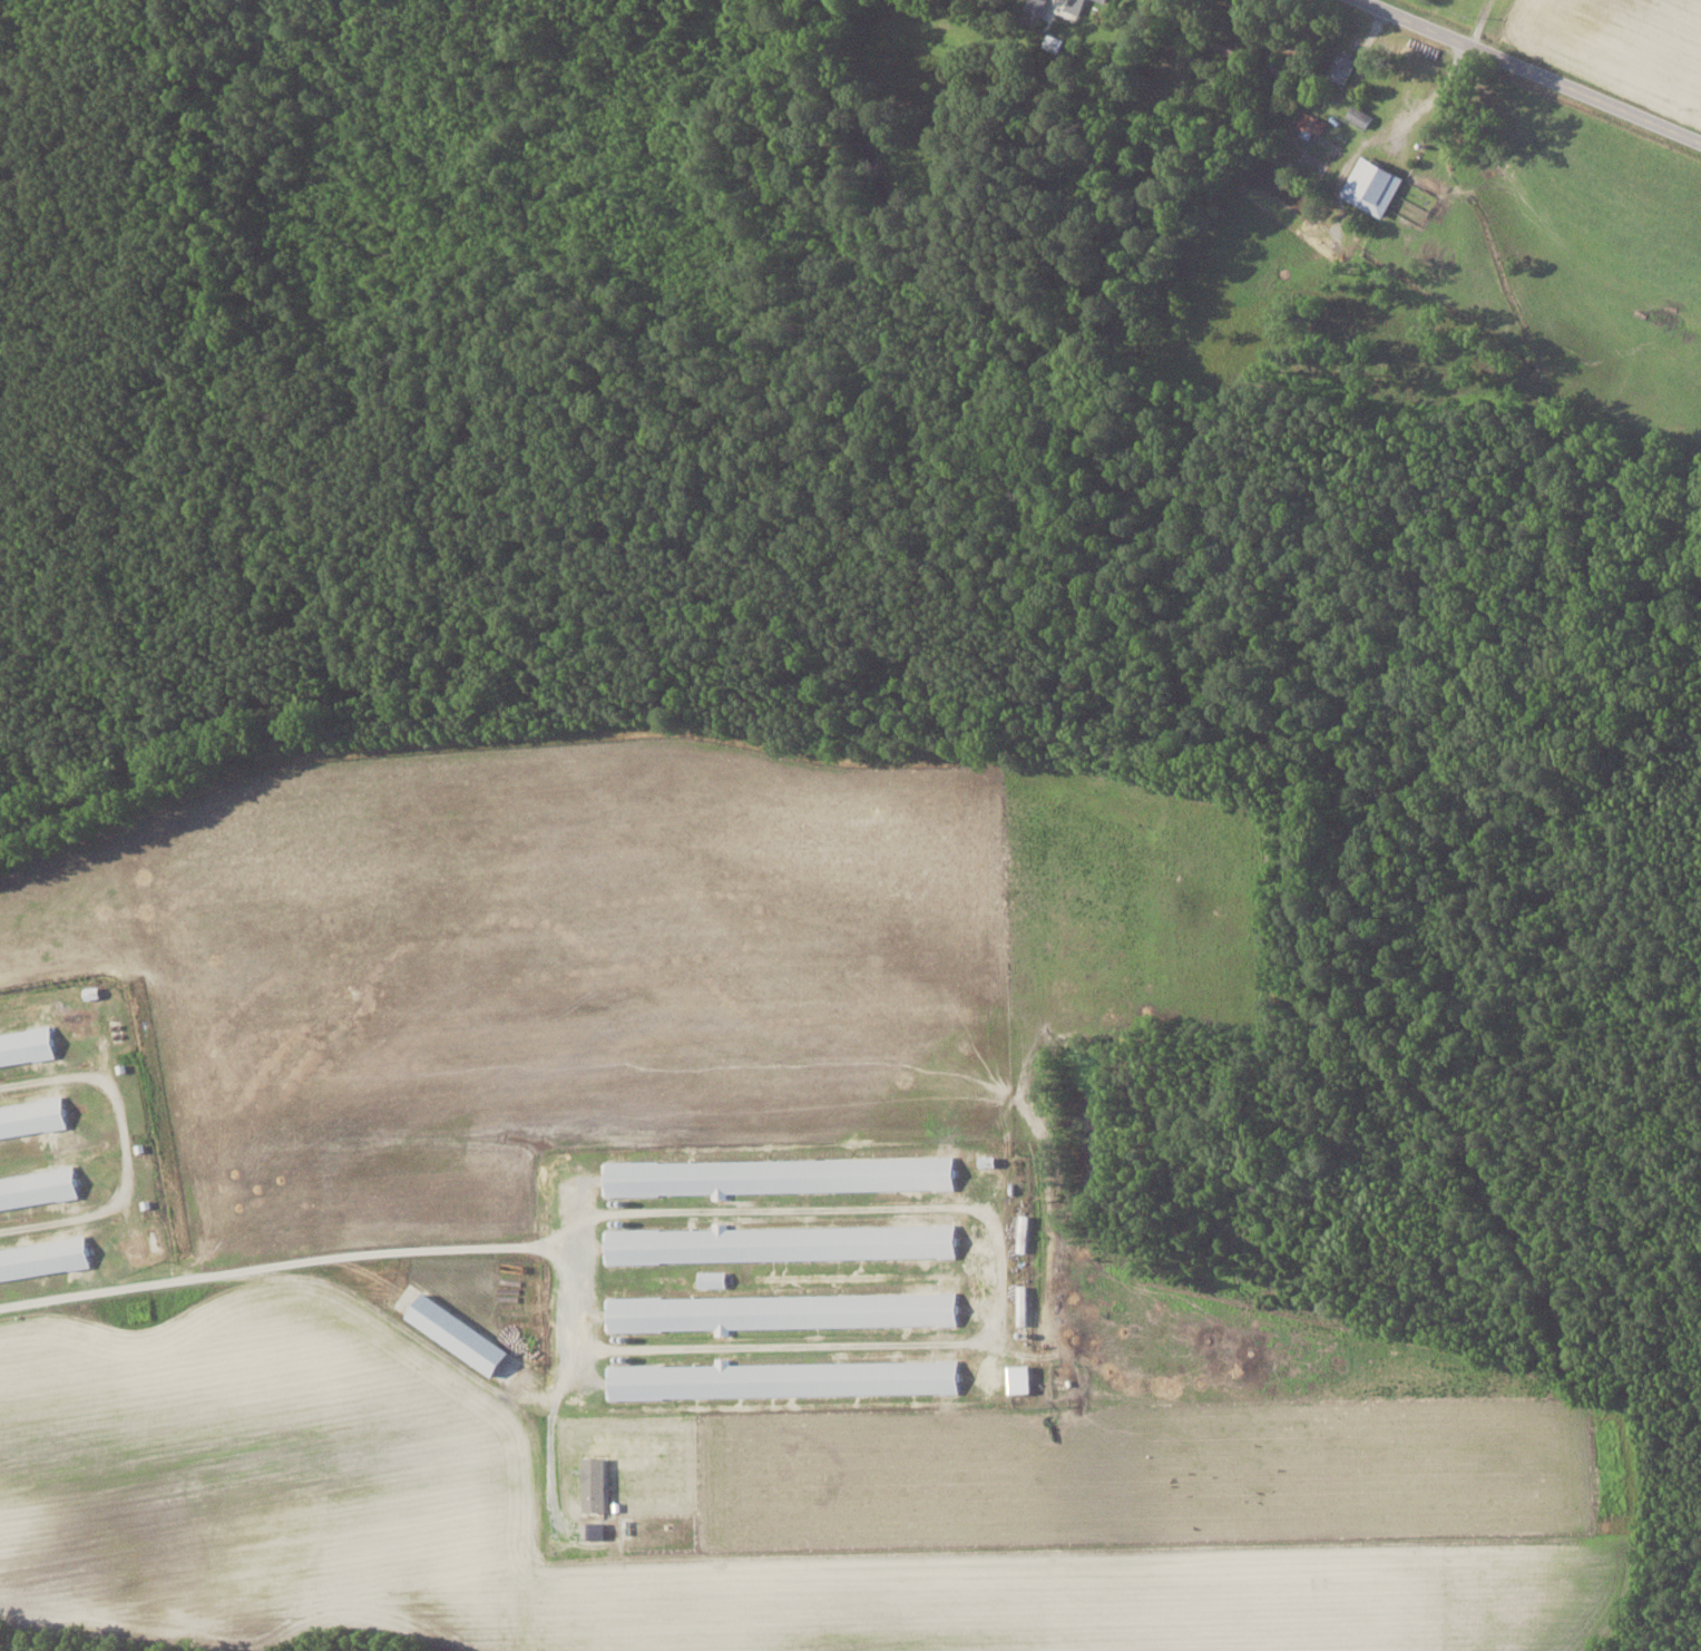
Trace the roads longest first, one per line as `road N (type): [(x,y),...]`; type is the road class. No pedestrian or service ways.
road 1 (tertiary): [(1349,0),(1700,143)]

